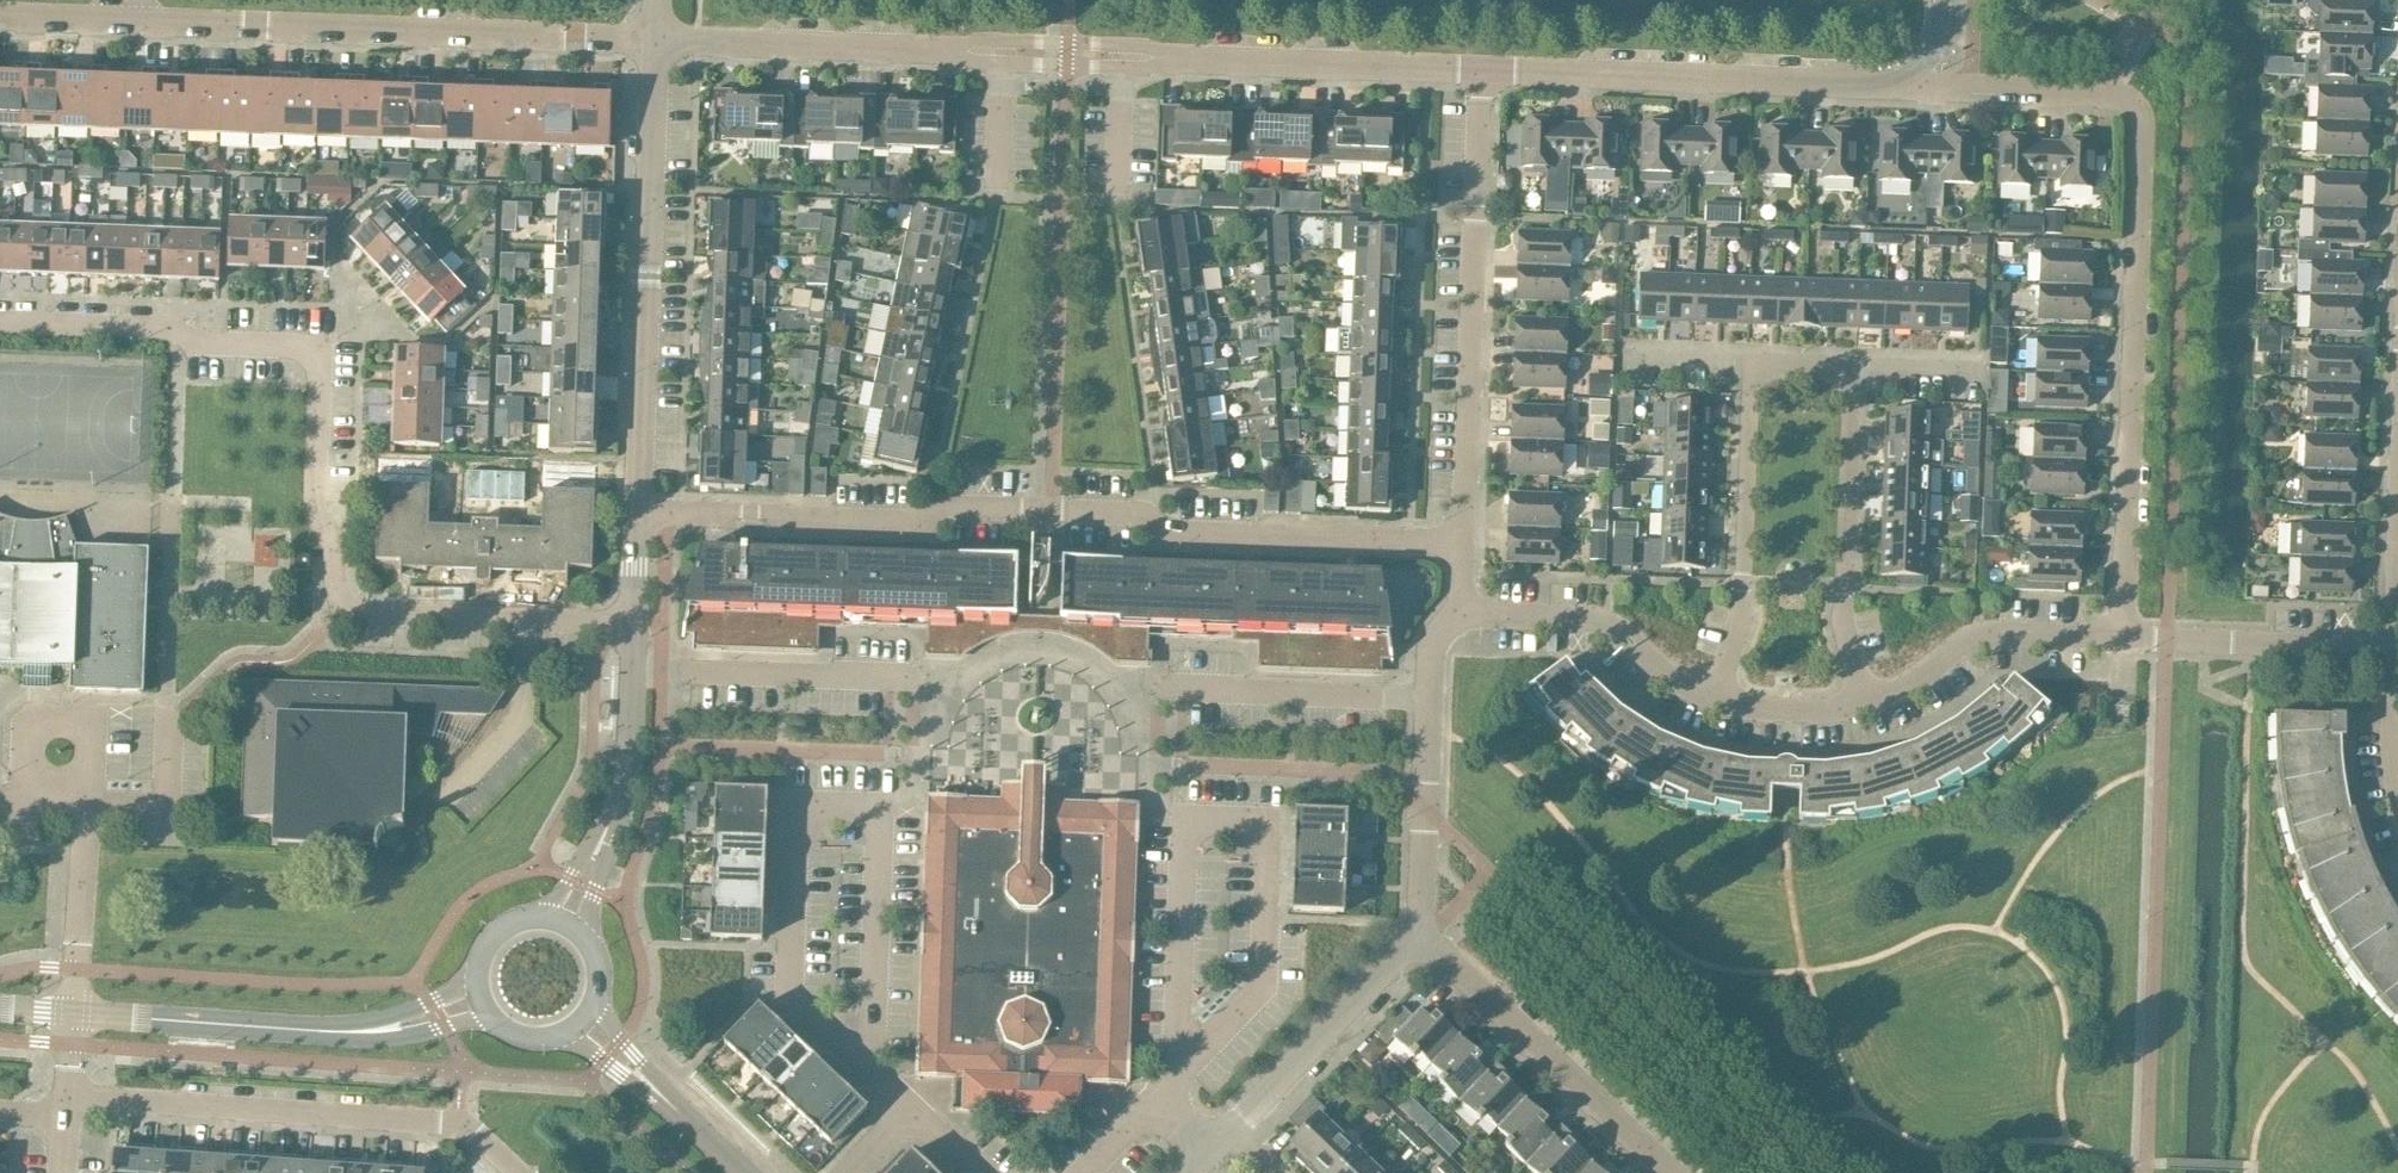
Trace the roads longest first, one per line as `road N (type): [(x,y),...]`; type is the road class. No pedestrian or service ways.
road 1 (residential): [(635,625),(345,611),(334,546),(316,509),(323,350),(197,344),(161,324),(0,318)]
road 2 (residential): [(1462,544),(1185,534),(1127,514),(1052,510),(946,506),(907,524),(635,512)]
road 3 (residential): [(657,32),(1482,71)]
road 4 (residential): [(2123,636),(2140,112),(2109,93),(1912,86)]
road 5 (residential): [(657,32),(0,19)]
road 6 (residential): [(635,512),(657,32)]
road 7 (residential): [(1462,544),(1482,71)]
road 8 (residential): [(518,1172),(460,1124),(67,1094)]
road 9 (residential): [(1482,71),(1912,86)]
road 10 (residential): [(1866,706),(1844,619),(1849,364)]
road 11 (residential): [(1668,1172),(1420,933)]
road 12 (residential): [(1750,362),(1741,603),(1710,693)]
road 13 (residential): [(1420,933),(1427,652),(1460,611)]
road 14 (unclassified): [(72,1013),(377,1031)]
road 15 (residential): [(2123,636),(1995,633),(1962,641),(1916,681),(1866,706)]
road 16 (residential): [(1229,1132),(1420,933)]
road 17 (residential): [(1710,693),(1623,631),(1578,617),(1460,611)]
road 18 (residential): [(2394,646),(2123,636)]
road 19 (residential): [(604,834),(624,781),(635,625)]
road 20 (residential): [(72,1013),(88,810)]
road 21 (residential): [(88,810),(165,812),(169,721)]
road 22 (residential): [(1866,706),(1783,713),(1710,693)]
road 23 (residential): [(1618,355),(1750,362)]
road 24 (residential): [(2397,777),(2394,646)]
road 25 (residential): [(1979,369),(1849,364)]

